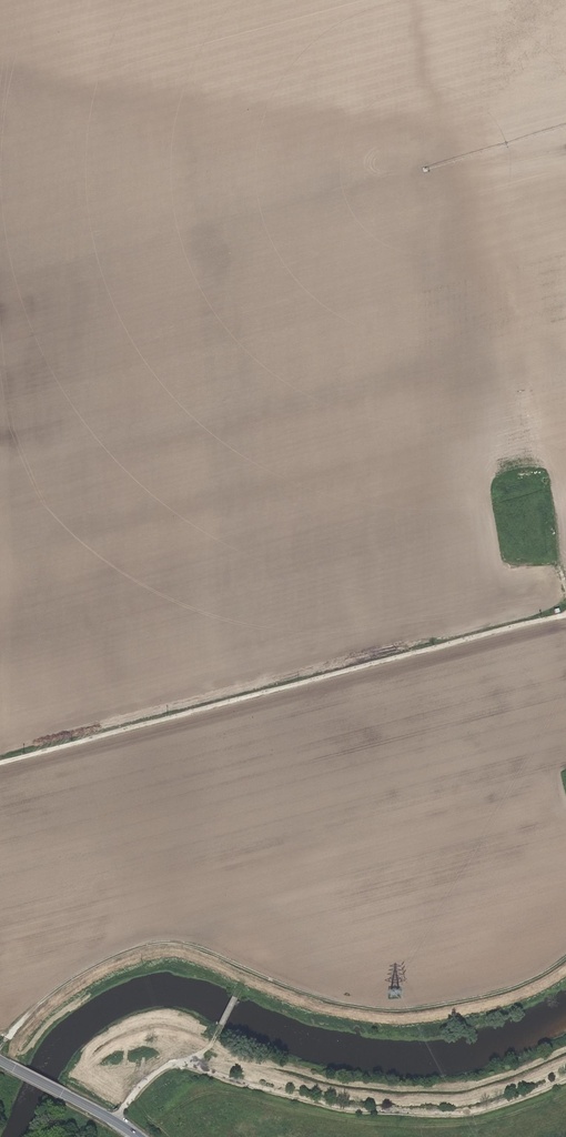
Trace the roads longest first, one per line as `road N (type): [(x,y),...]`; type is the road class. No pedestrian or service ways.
road 1 (track): [(5,1042),(63,982),(113,955),(168,939),(201,943),(326,996),(389,1006),(515,985),(565,955)]
road 2 (track): [(117,1121),(146,1081),(179,1065),(340,1106),(437,1114),(491,1108),(565,1078)]
road 3 (secondary): [(140,1136),(0,1060)]

